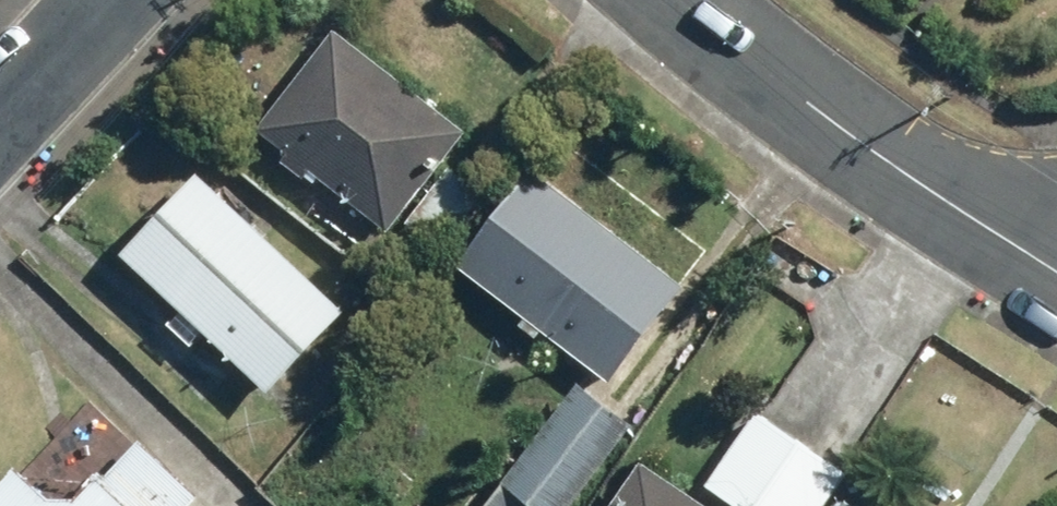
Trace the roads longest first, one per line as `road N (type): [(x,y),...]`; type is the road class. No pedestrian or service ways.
road 1 (residential): [(1056,272),(822,114),(684,0)]
road 2 (residential): [(0,110),(103,0)]

